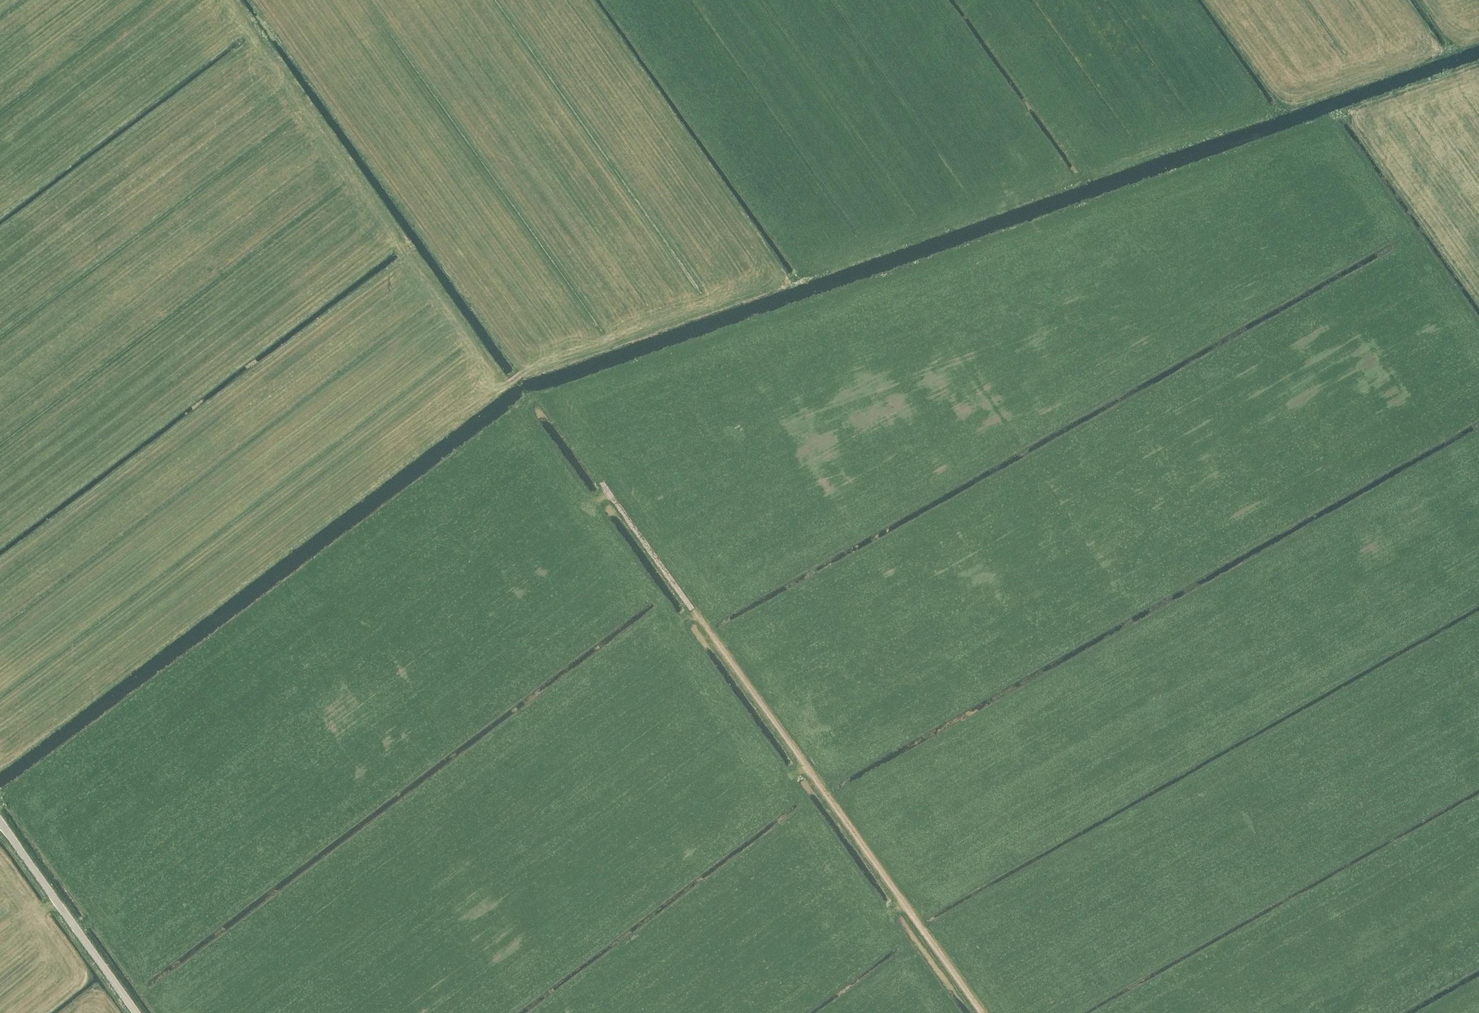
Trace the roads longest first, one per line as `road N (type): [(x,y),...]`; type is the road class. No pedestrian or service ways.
road 1 (unclassified): [(135,1012),(0,823)]

